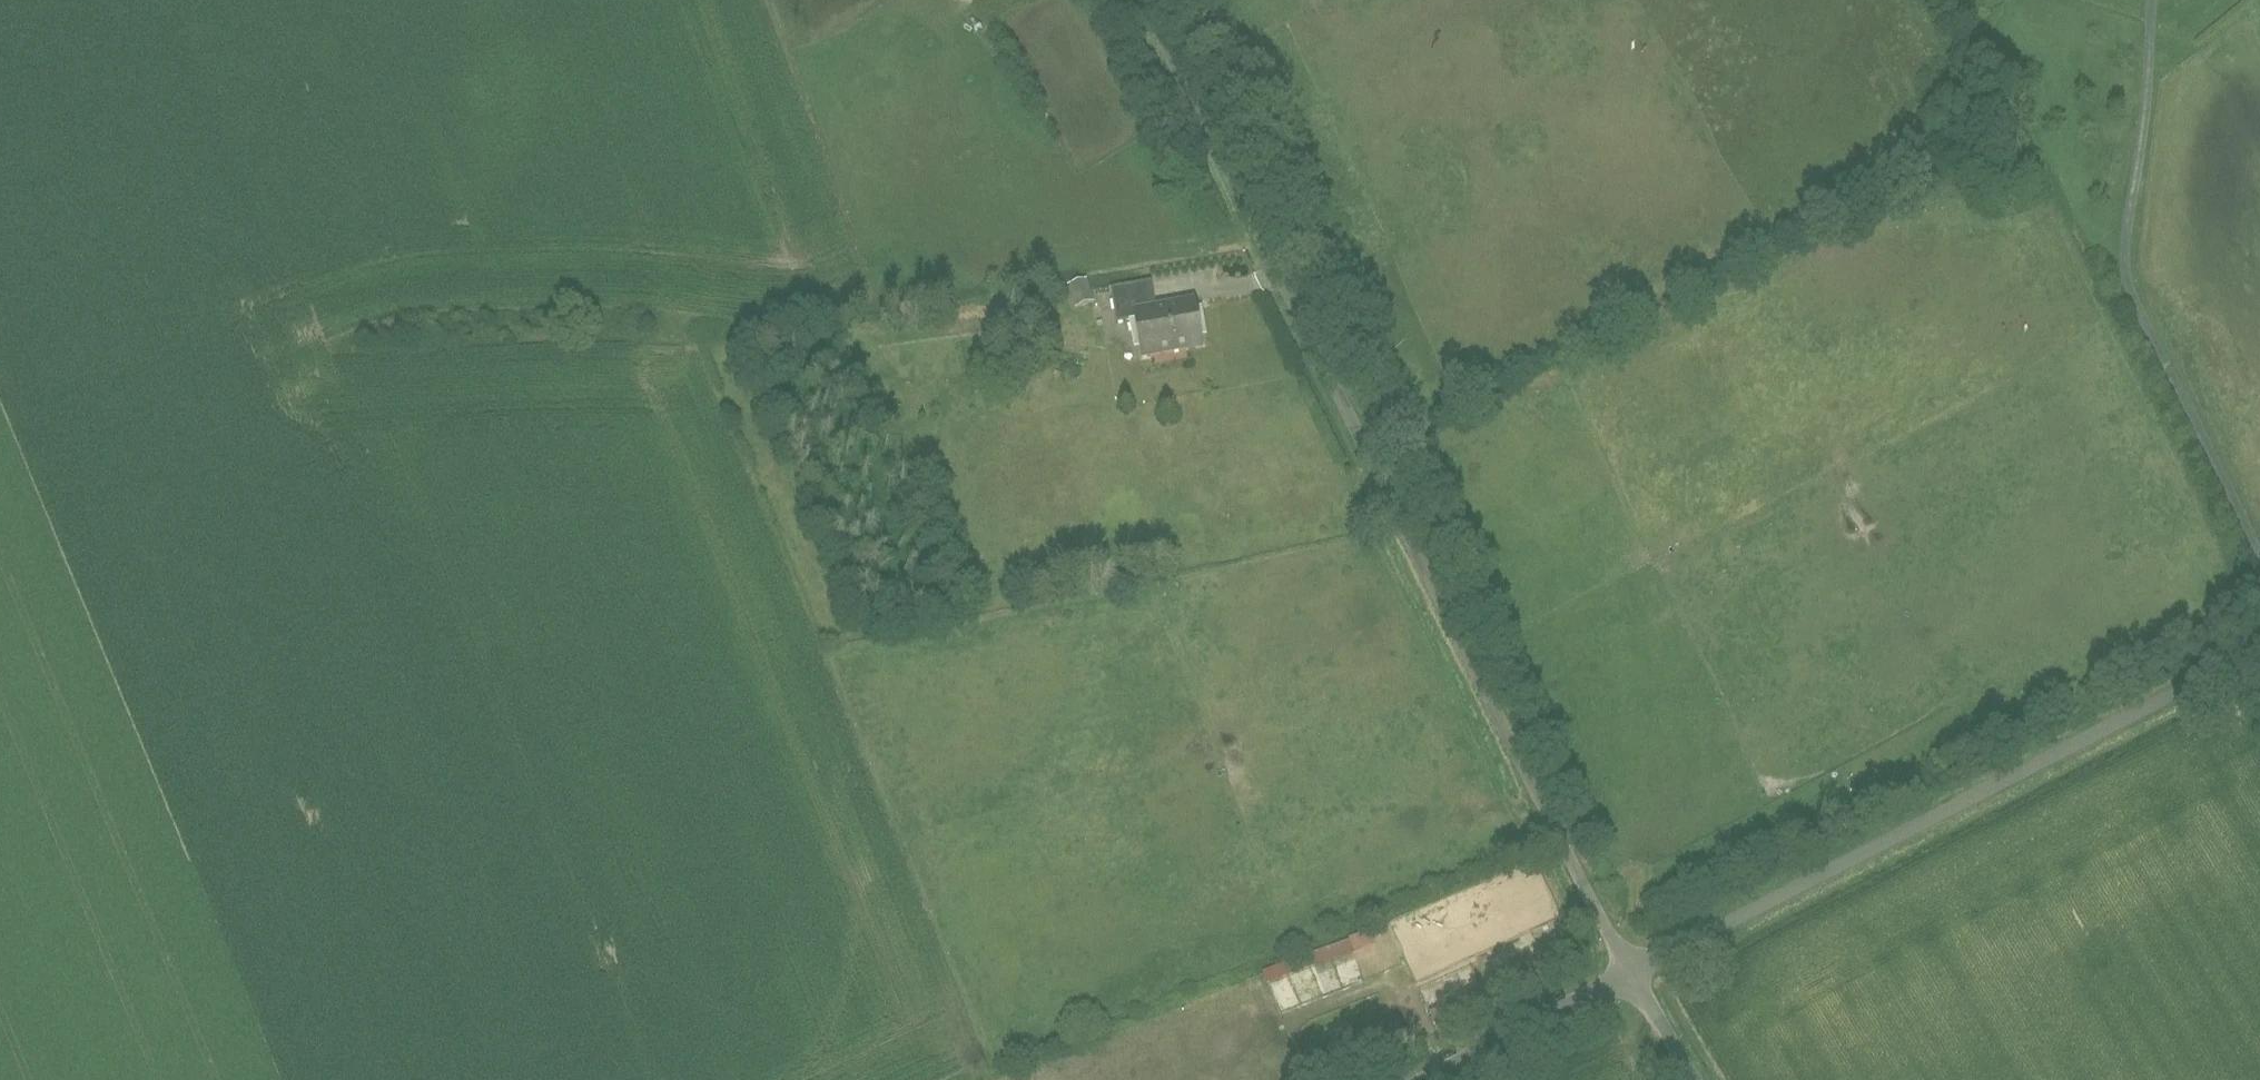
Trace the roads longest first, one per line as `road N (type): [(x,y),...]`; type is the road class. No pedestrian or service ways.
road 1 (residential): [(1150,0),(1503,706),(1619,970)]
road 2 (residential): [(2259,637),(1619,970)]
road 3 (residential): [(1619,970),(1414,1079)]
road 4 (residential): [(1619,970),(1682,1079)]

